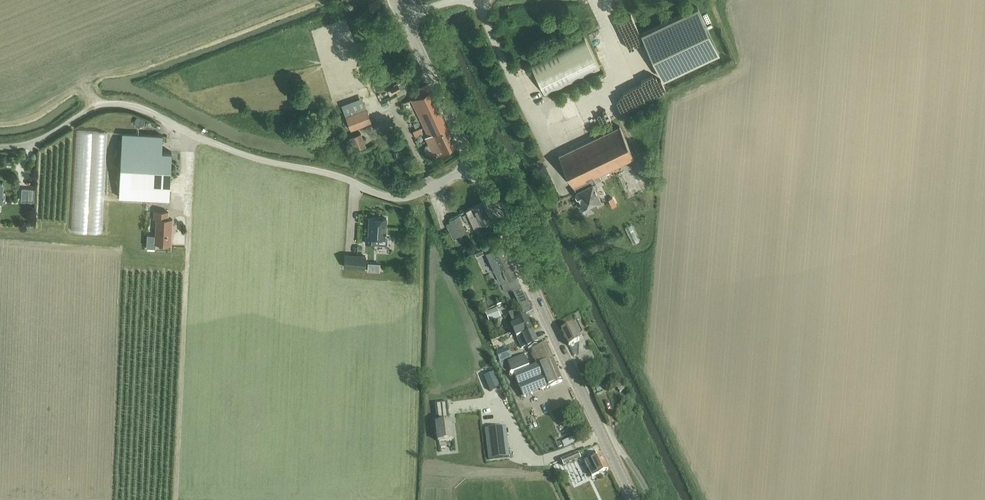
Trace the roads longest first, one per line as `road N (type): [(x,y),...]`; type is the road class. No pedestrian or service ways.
road 1 (residential): [(0,148),(41,141),(103,108),(128,106),(254,159),(336,176),(385,196),(414,197),(474,166)]
road 2 (secondary): [(633,499),(474,166)]
road 3 (track): [(182,210),(191,224),(179,499)]
road 4 (secondary): [(474,166),(405,19)]

